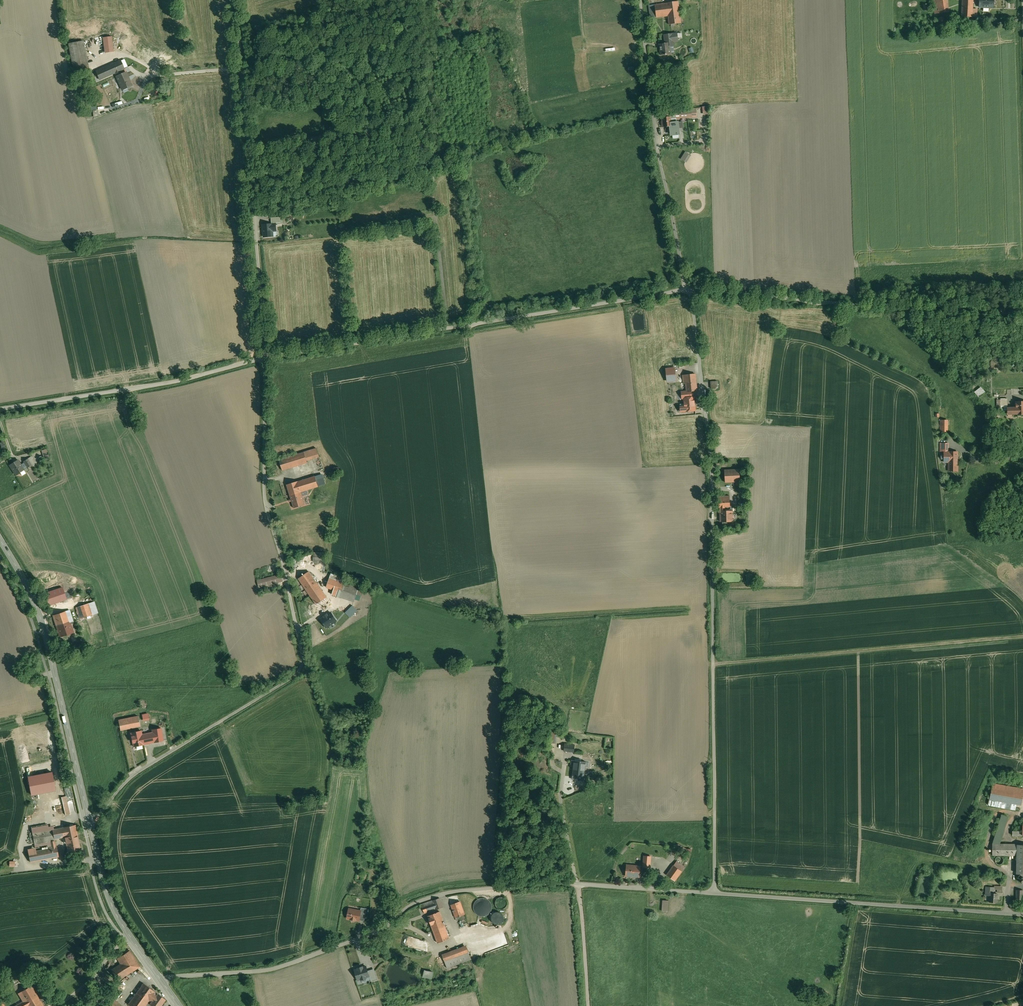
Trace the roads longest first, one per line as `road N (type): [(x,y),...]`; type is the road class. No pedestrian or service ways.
road 1 (unclassified): [(715,894),(711,455),(686,289)]
road 2 (unclassified): [(90,825),(132,778),(294,678),(303,655),(265,486),(264,358)]
road 3 (unclassified): [(580,885),(439,891),(387,923),(265,972),(161,979)]
road 4 (unclassified): [(686,289),(264,358)]
road 5 (unclassified): [(264,358),(235,0)]
road 6 (unclassified): [(1022,314),(686,289)]
road 7 (unclassified): [(1022,916),(715,894)]
road 8 (secondary): [(90,825),(37,607),(0,540)]
road 9 (unclassified): [(686,289),(658,152),(639,0)]
road 10 (unclassified): [(264,358),(186,379),(0,408)]
road 11 (secondary): [(161,979),(117,916),(90,825)]
road 12 (unclassified): [(715,894),(580,885)]
road 13 (unclassified): [(590,1005),(580,885)]

